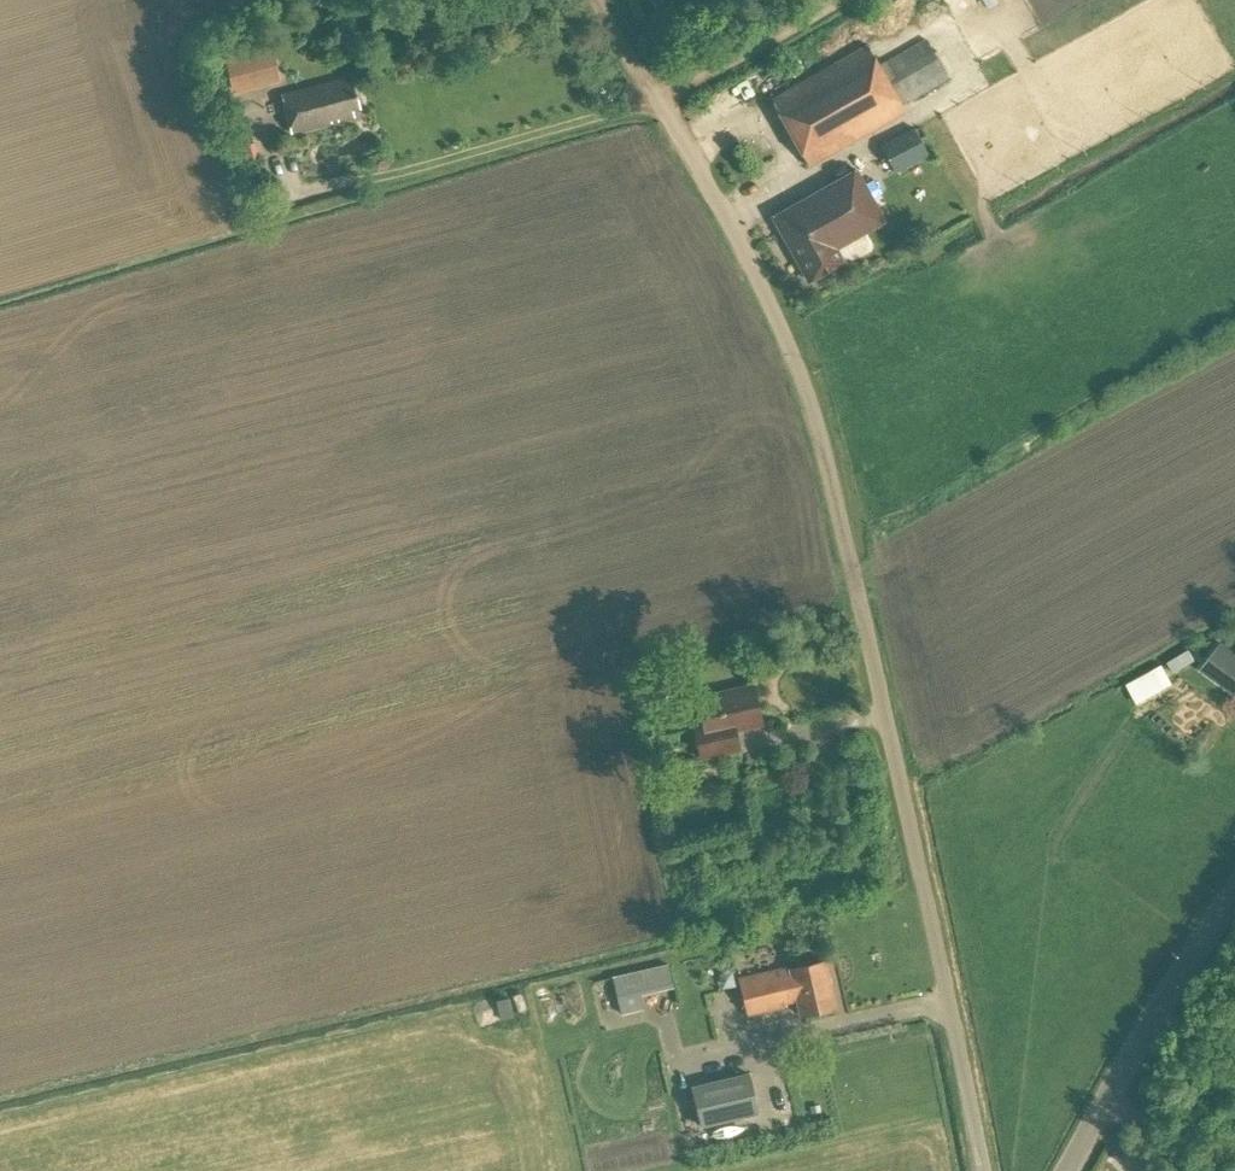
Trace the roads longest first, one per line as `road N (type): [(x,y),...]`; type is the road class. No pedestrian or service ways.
road 1 (unclassified): [(985,1170),(809,398),(729,224),(660,103)]
road 2 (unclassified): [(1070,1170),(1234,890)]

